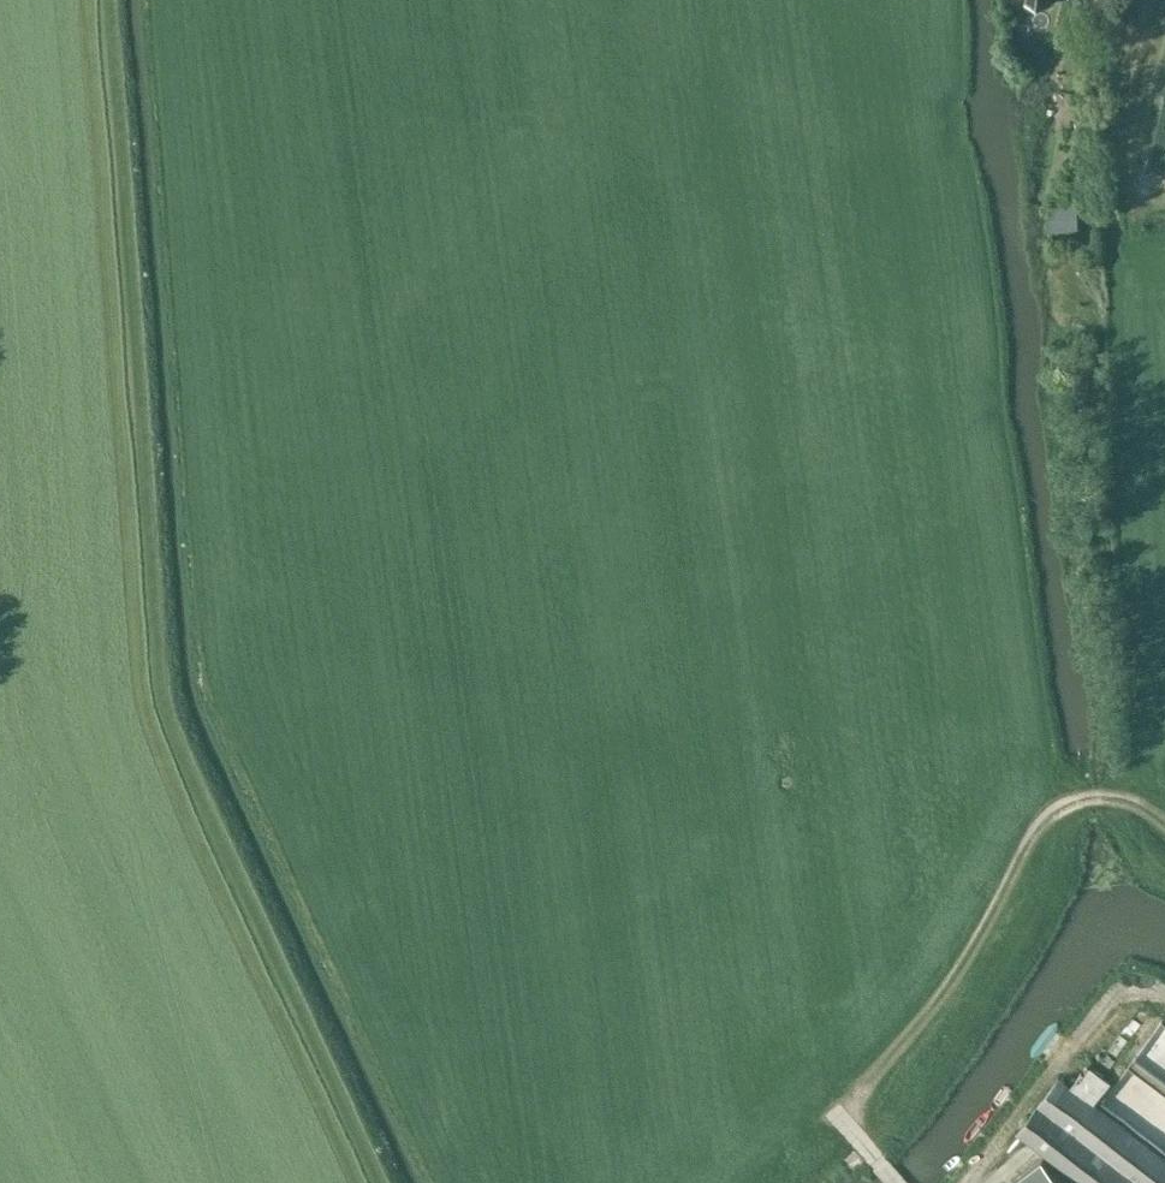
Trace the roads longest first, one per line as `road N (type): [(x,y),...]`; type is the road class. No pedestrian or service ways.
road 1 (track): [(1164,766),(1138,791),(1054,813),(980,940),(786,1182)]

